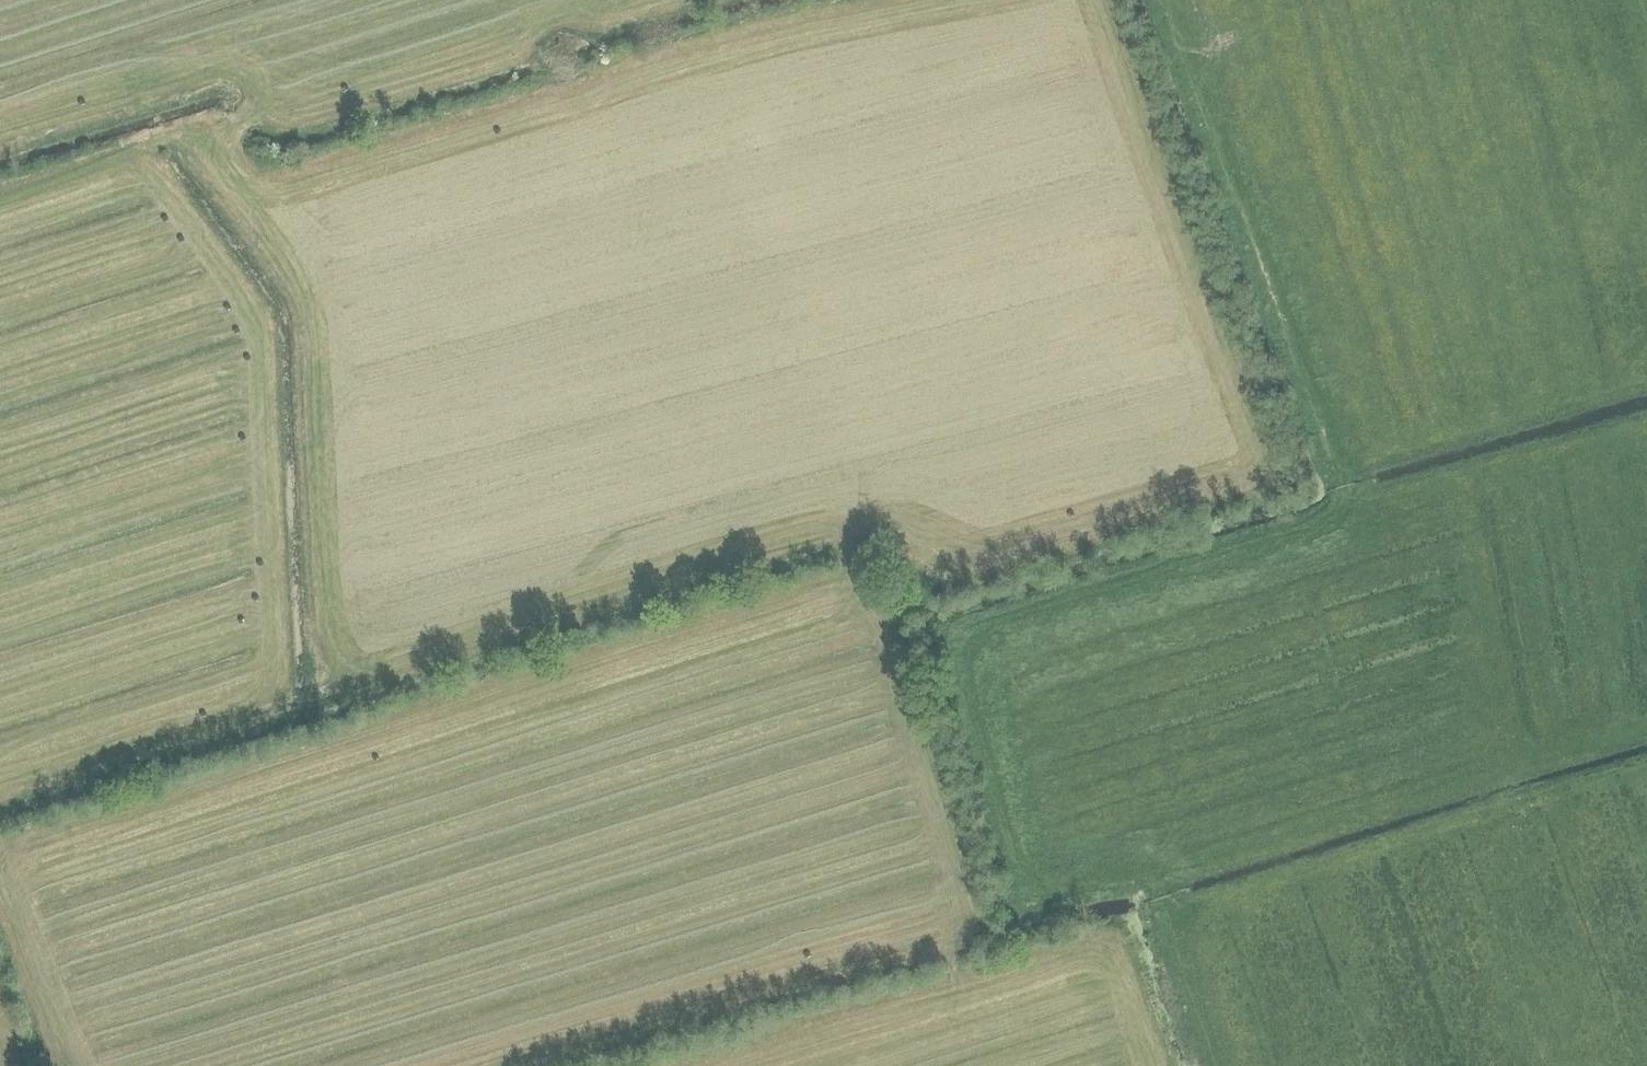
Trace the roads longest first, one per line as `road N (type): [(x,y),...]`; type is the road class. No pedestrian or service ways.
road 1 (track): [(1169,0),(1337,462),(1346,512),(1323,527),(985,625),(967,639),(961,655),(1026,862),(1051,886),(1130,873),(1152,878),(1216,1065)]

